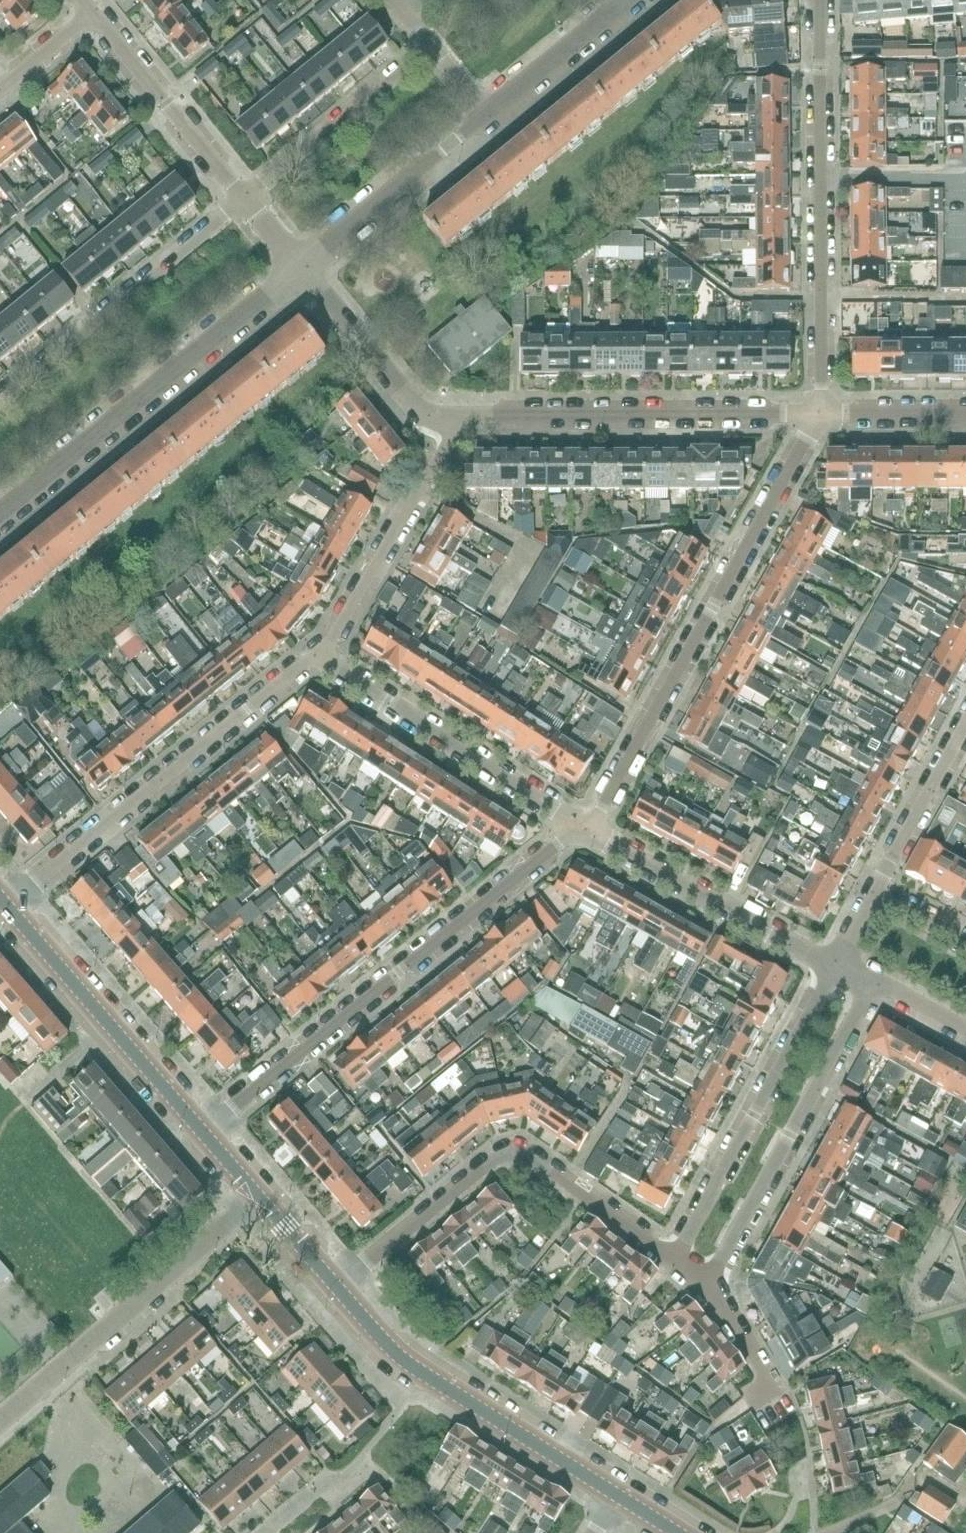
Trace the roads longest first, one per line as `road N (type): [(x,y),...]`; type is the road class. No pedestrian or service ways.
road 1 (residential): [(207,1134),(430,948),(587,831)]
road 2 (residential): [(587,831),(819,416)]
road 3 (residential): [(814,0),(819,416)]
road 4 (residential): [(338,1291),(508,1153),(528,1151),(656,1253)]
road 5 (residential): [(7,906),(317,653)]
road 6 (residential): [(0,517),(302,268)]
road 7 (residential): [(449,415),(819,416)]
road 8 (residential): [(711,1297),(881,987)]
road 9 (residential): [(261,1199),(0,1423)]
road 10 (tertiary): [(612,1493),(426,1377),(338,1291)]
road 11 (residential): [(827,958),(656,1253)]
road 12 (residential): [(317,653),(587,831)]
road 13 (residential): [(244,199),(0,398)]
road 14 (tertiary): [(207,1134),(7,906)]
road 15 (residential): [(317,653),(440,455),(449,415)]
road 16 (residential): [(587,831),(827,958)]
road 17 (residential): [(430,42),(244,199)]
road 18 (residential): [(302,268),(490,115)]
road 19 (residential): [(244,199),(100,24)]
road 20 (residential): [(302,268),(419,413),(449,415)]
road 21 (residential): [(871,879),(965,713)]
road 22 (residential): [(490,115),(627,0)]
road 23 (residential): [(819,416),(965,416)]
road 24 (residential): [(796,1414),(746,1332),(711,1297)]
road 25 (residential): [(0,103),(100,24)]
road 26 (tertiary): [(338,1291),(261,1199)]

